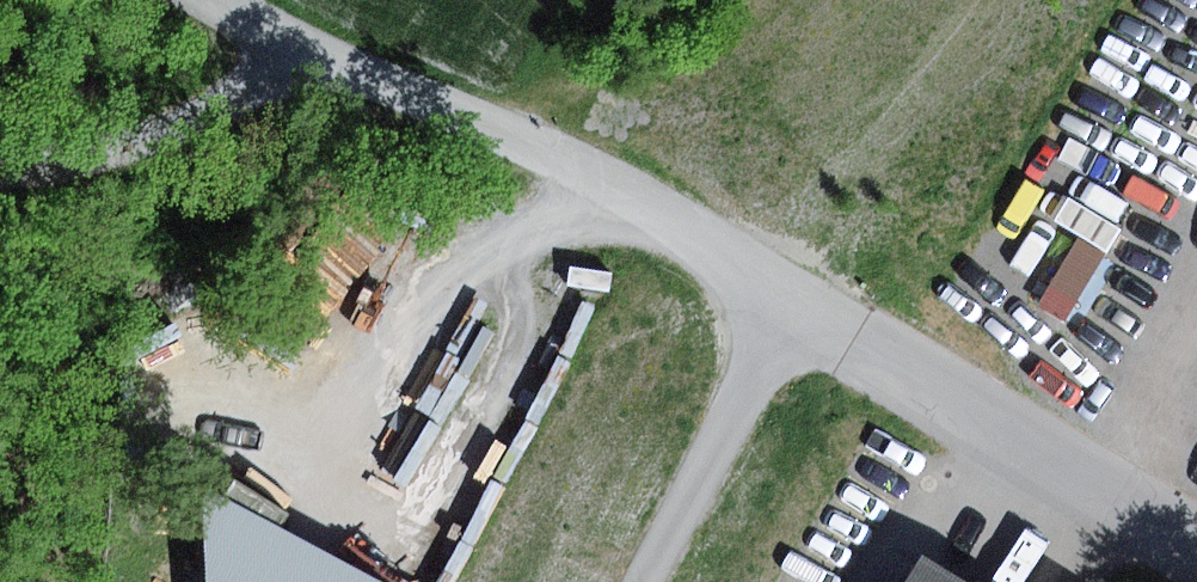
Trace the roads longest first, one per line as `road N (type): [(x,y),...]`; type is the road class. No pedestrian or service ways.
road 1 (track): [(895,361),(660,209),(482,122),(310,53),(224,0)]
road 2 (residential): [(895,361),(1196,544)]
road 3 (track): [(0,170),(66,161),(139,135),(310,53)]
road 4 (track): [(646,581),(806,302)]

